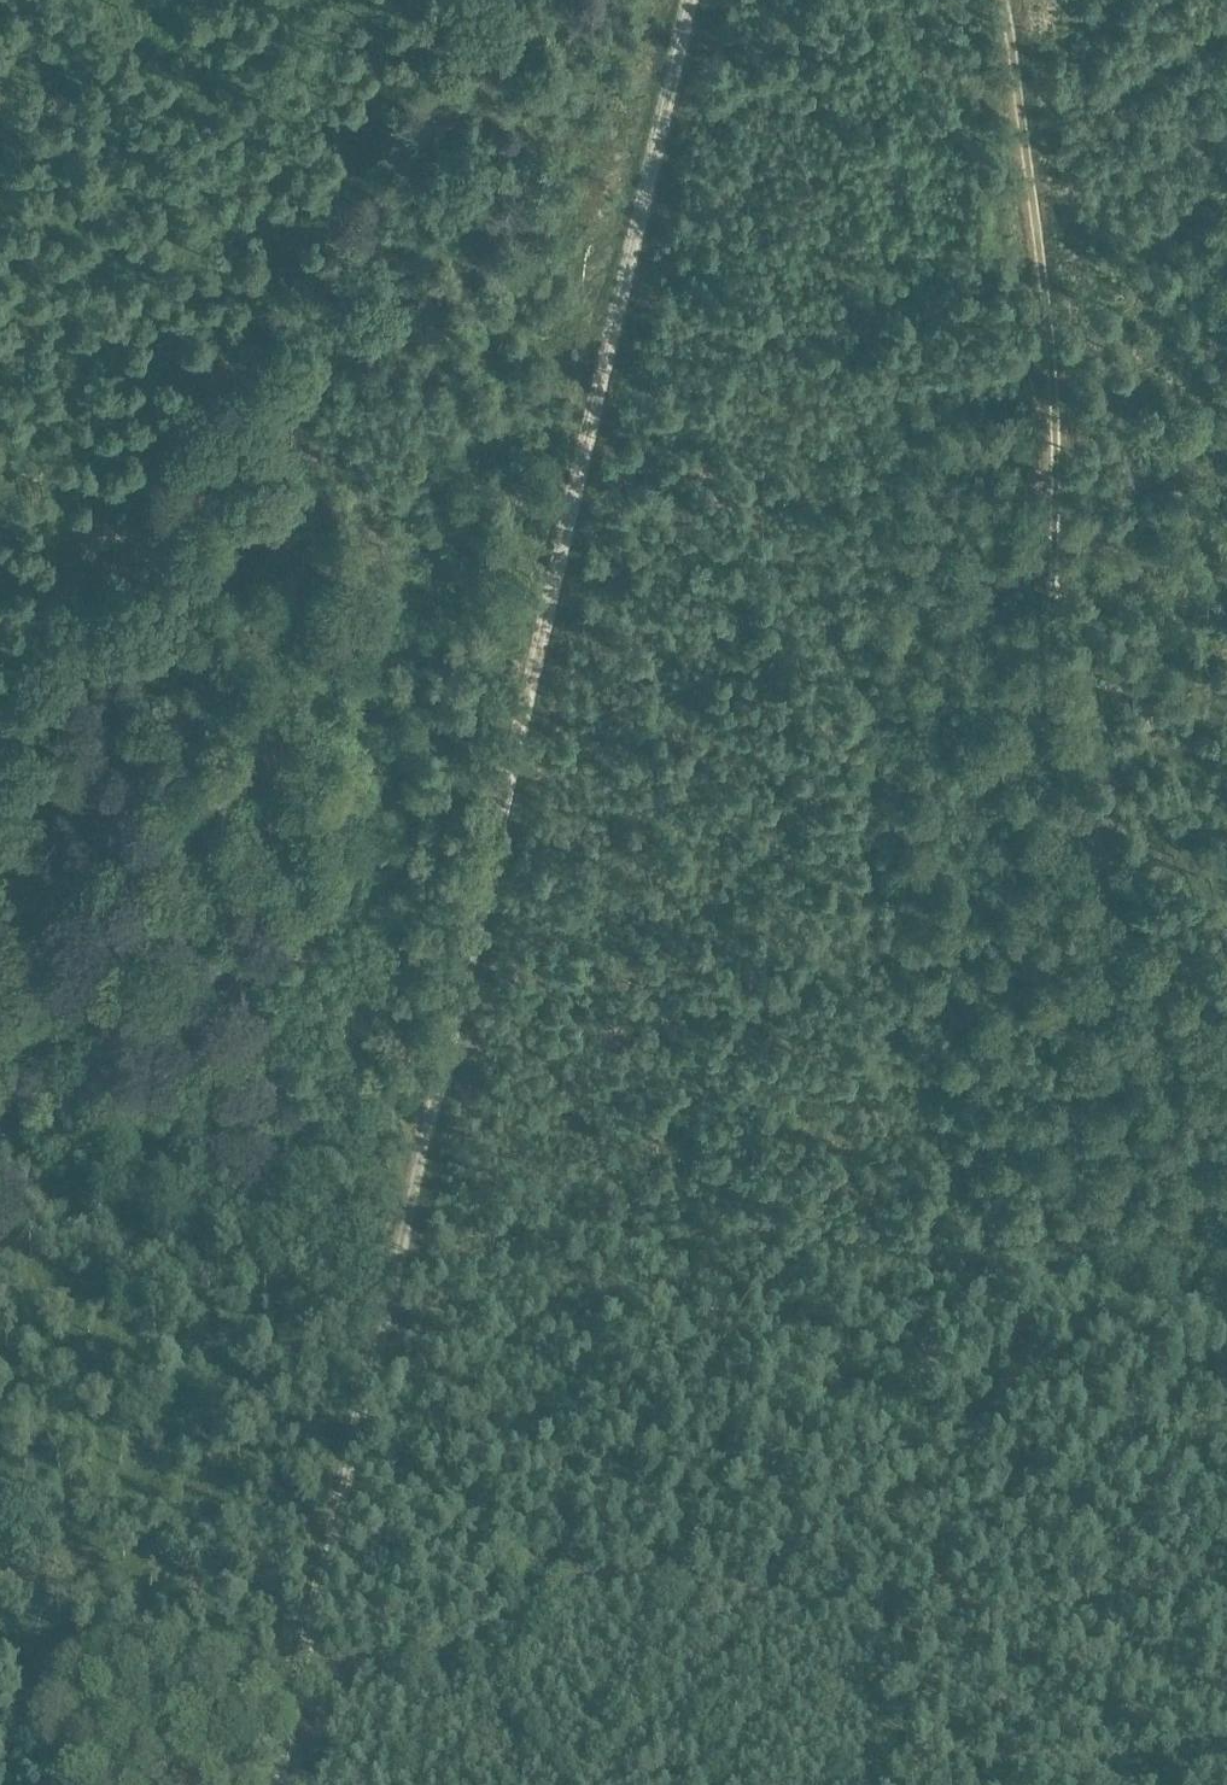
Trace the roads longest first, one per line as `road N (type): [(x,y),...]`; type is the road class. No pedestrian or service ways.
road 1 (track): [(275,1784),(687,0)]
road 2 (track): [(1226,1002),(1148,929),(1115,884),(1067,794),(1052,748),(1043,699),(1042,311),(1000,0)]

